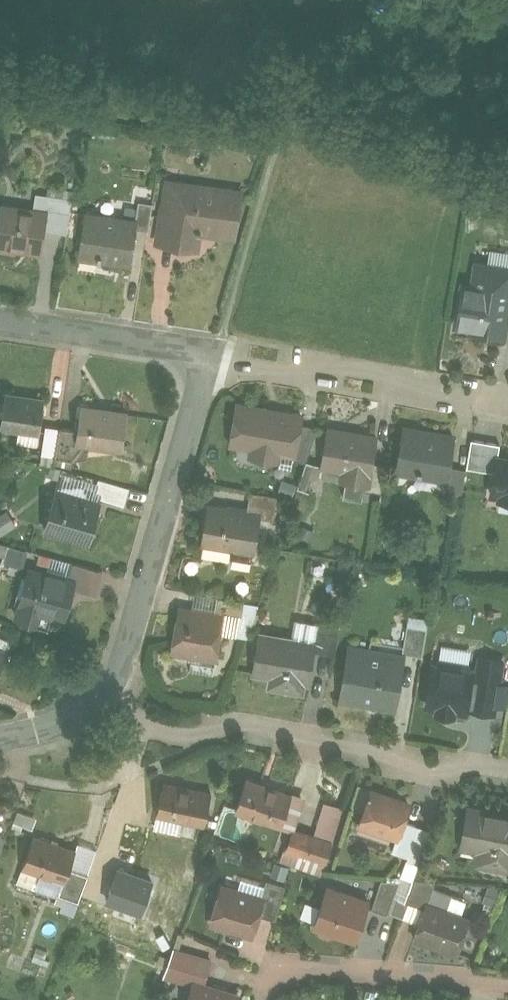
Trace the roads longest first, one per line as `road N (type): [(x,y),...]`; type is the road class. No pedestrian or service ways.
road 1 (residential): [(104,698),(135,722),(176,732),(234,727),(446,753),(507,769)]
road 2 (residential): [(218,345),(104,698)]
road 3 (residential): [(218,345),(507,391)]
road 4 (residential): [(261,999),(273,972),(304,960),(507,984)]
road 5 (residential): [(0,316),(218,345)]

